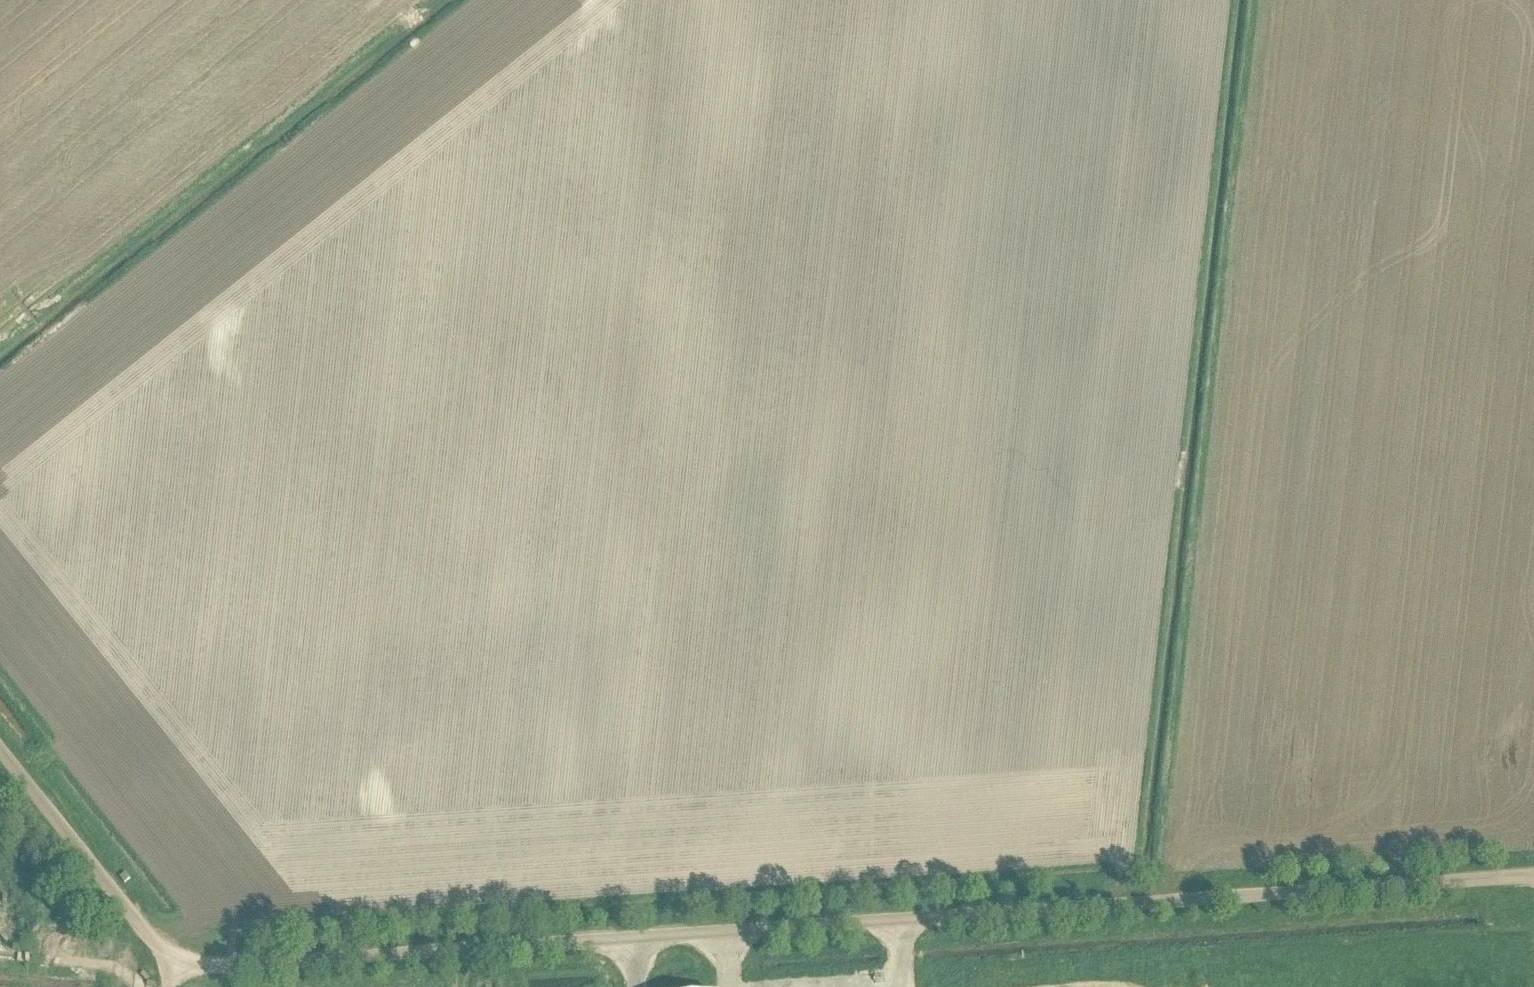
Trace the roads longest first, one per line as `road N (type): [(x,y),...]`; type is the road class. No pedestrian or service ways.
road 1 (unclassified): [(173,971),(1533,879)]
road 2 (unclassified): [(0,751),(173,971)]

